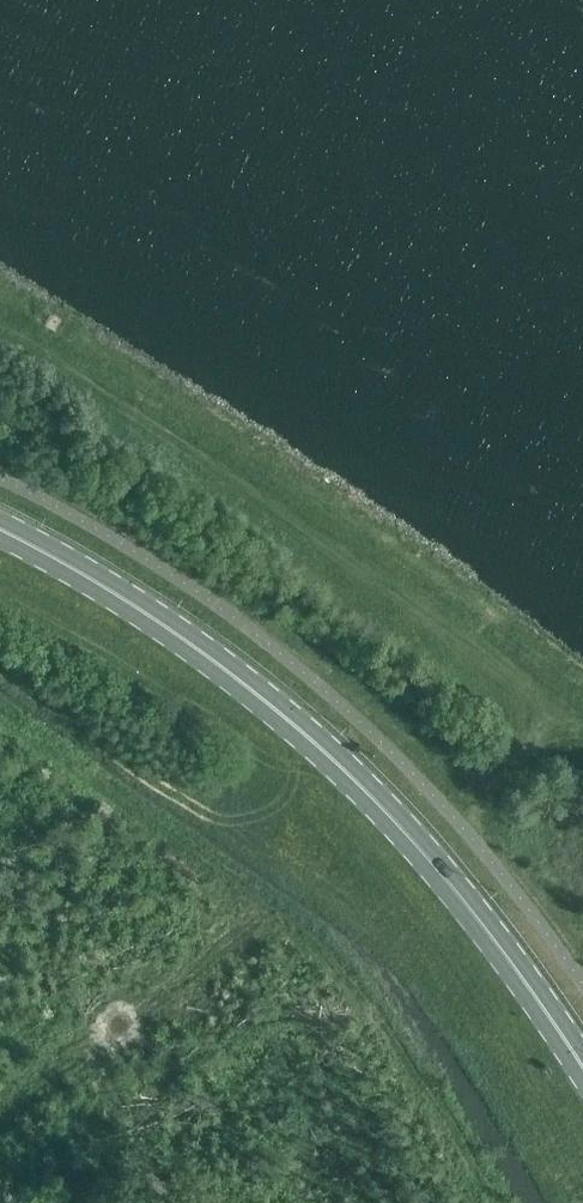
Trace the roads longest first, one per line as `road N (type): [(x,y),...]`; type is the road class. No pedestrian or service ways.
road 1 (primary): [(582,1066),(445,878),(333,758),(193,645),(0,528)]

